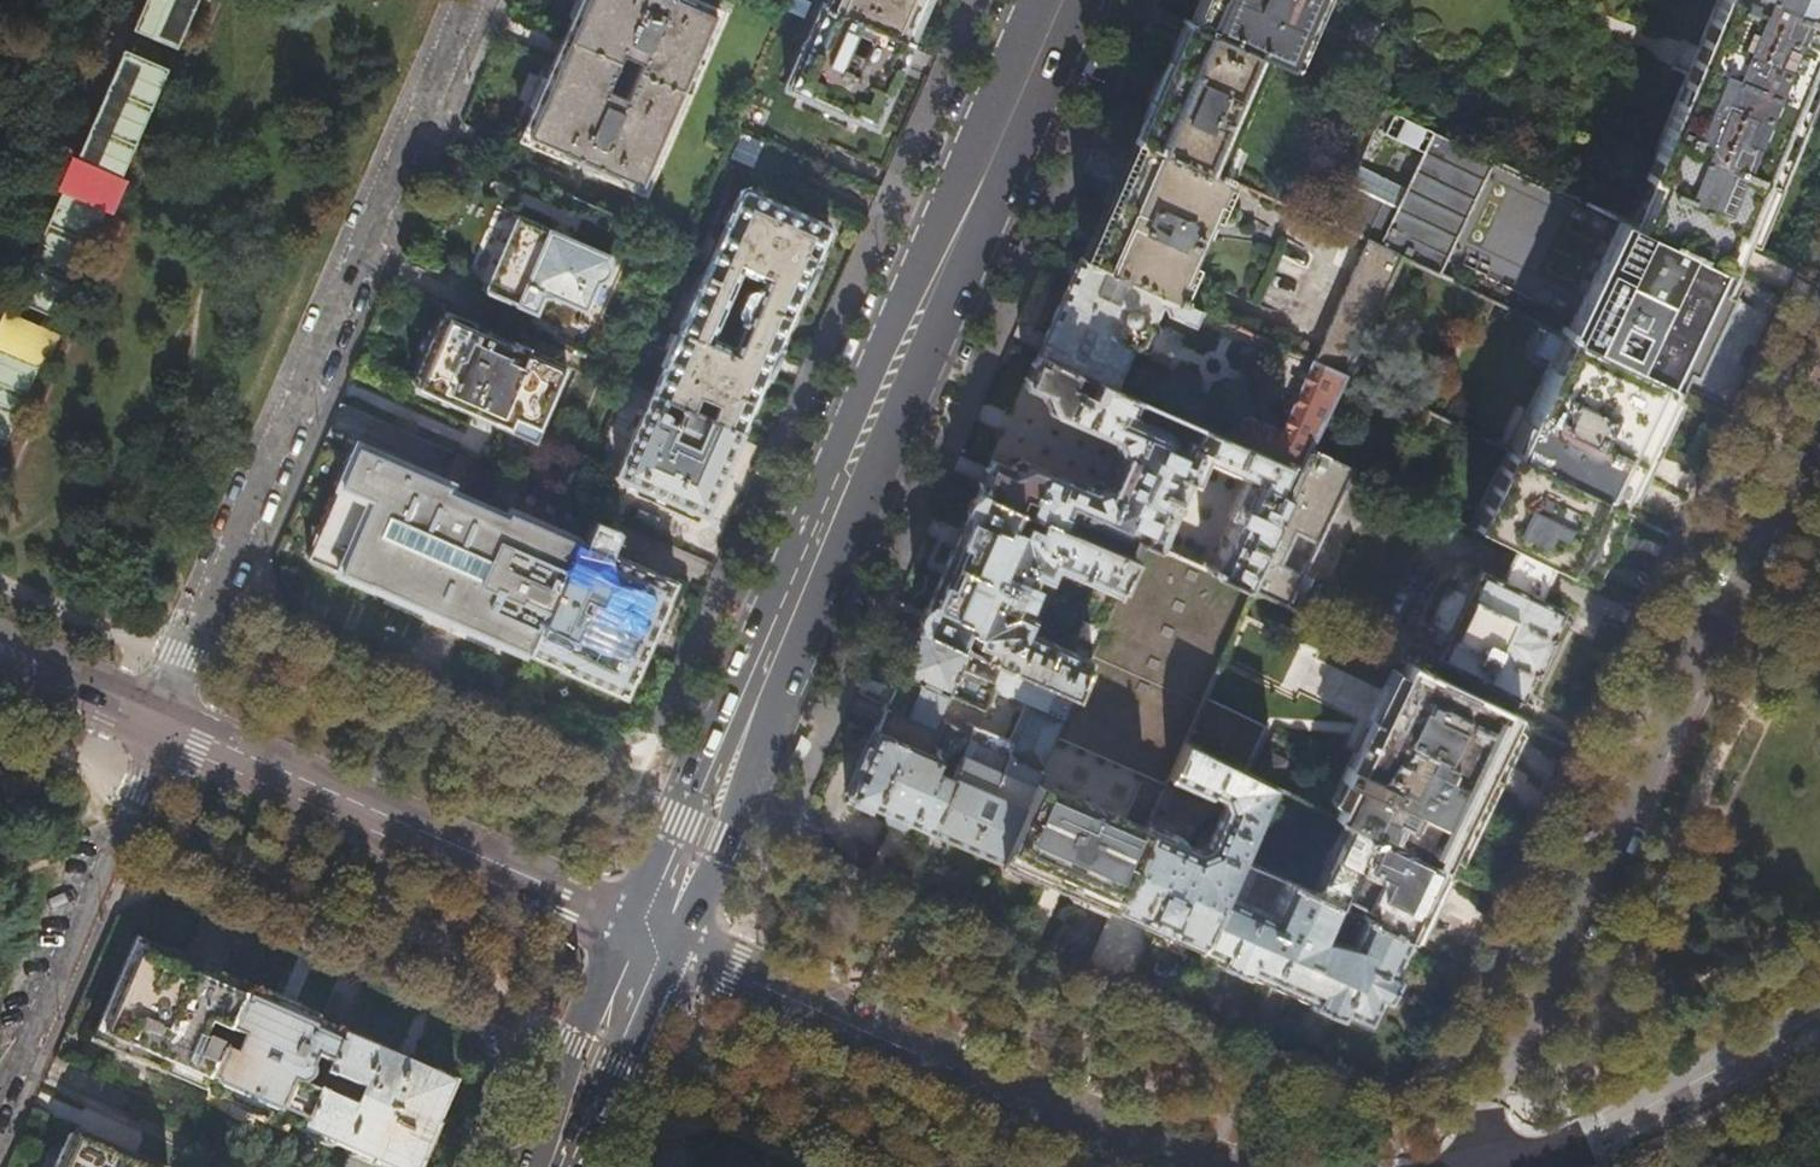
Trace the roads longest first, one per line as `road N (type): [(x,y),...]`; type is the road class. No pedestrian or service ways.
road 1 (primary): [(651,939),(706,831),(1060,0)]
road 2 (residential): [(1483,1166),(1489,1110),(1819,412)]
road 3 (residential): [(155,724),(470,0)]
road 4 (secondary): [(1196,1166),(1145,1153),(651,939)]
road 5 (secondary): [(651,939),(155,724)]
road 6 (residential): [(0,1108),(139,791),(155,724)]
road 7 (secondary): [(1819,1013),(1603,1129),(1494,1166)]
road 8 (primary): [(547,1166),(651,939)]
road 9 (secondary): [(155,724),(123,682),(0,630)]
road 10 (secondary): [(0,669),(106,717),(155,724)]

